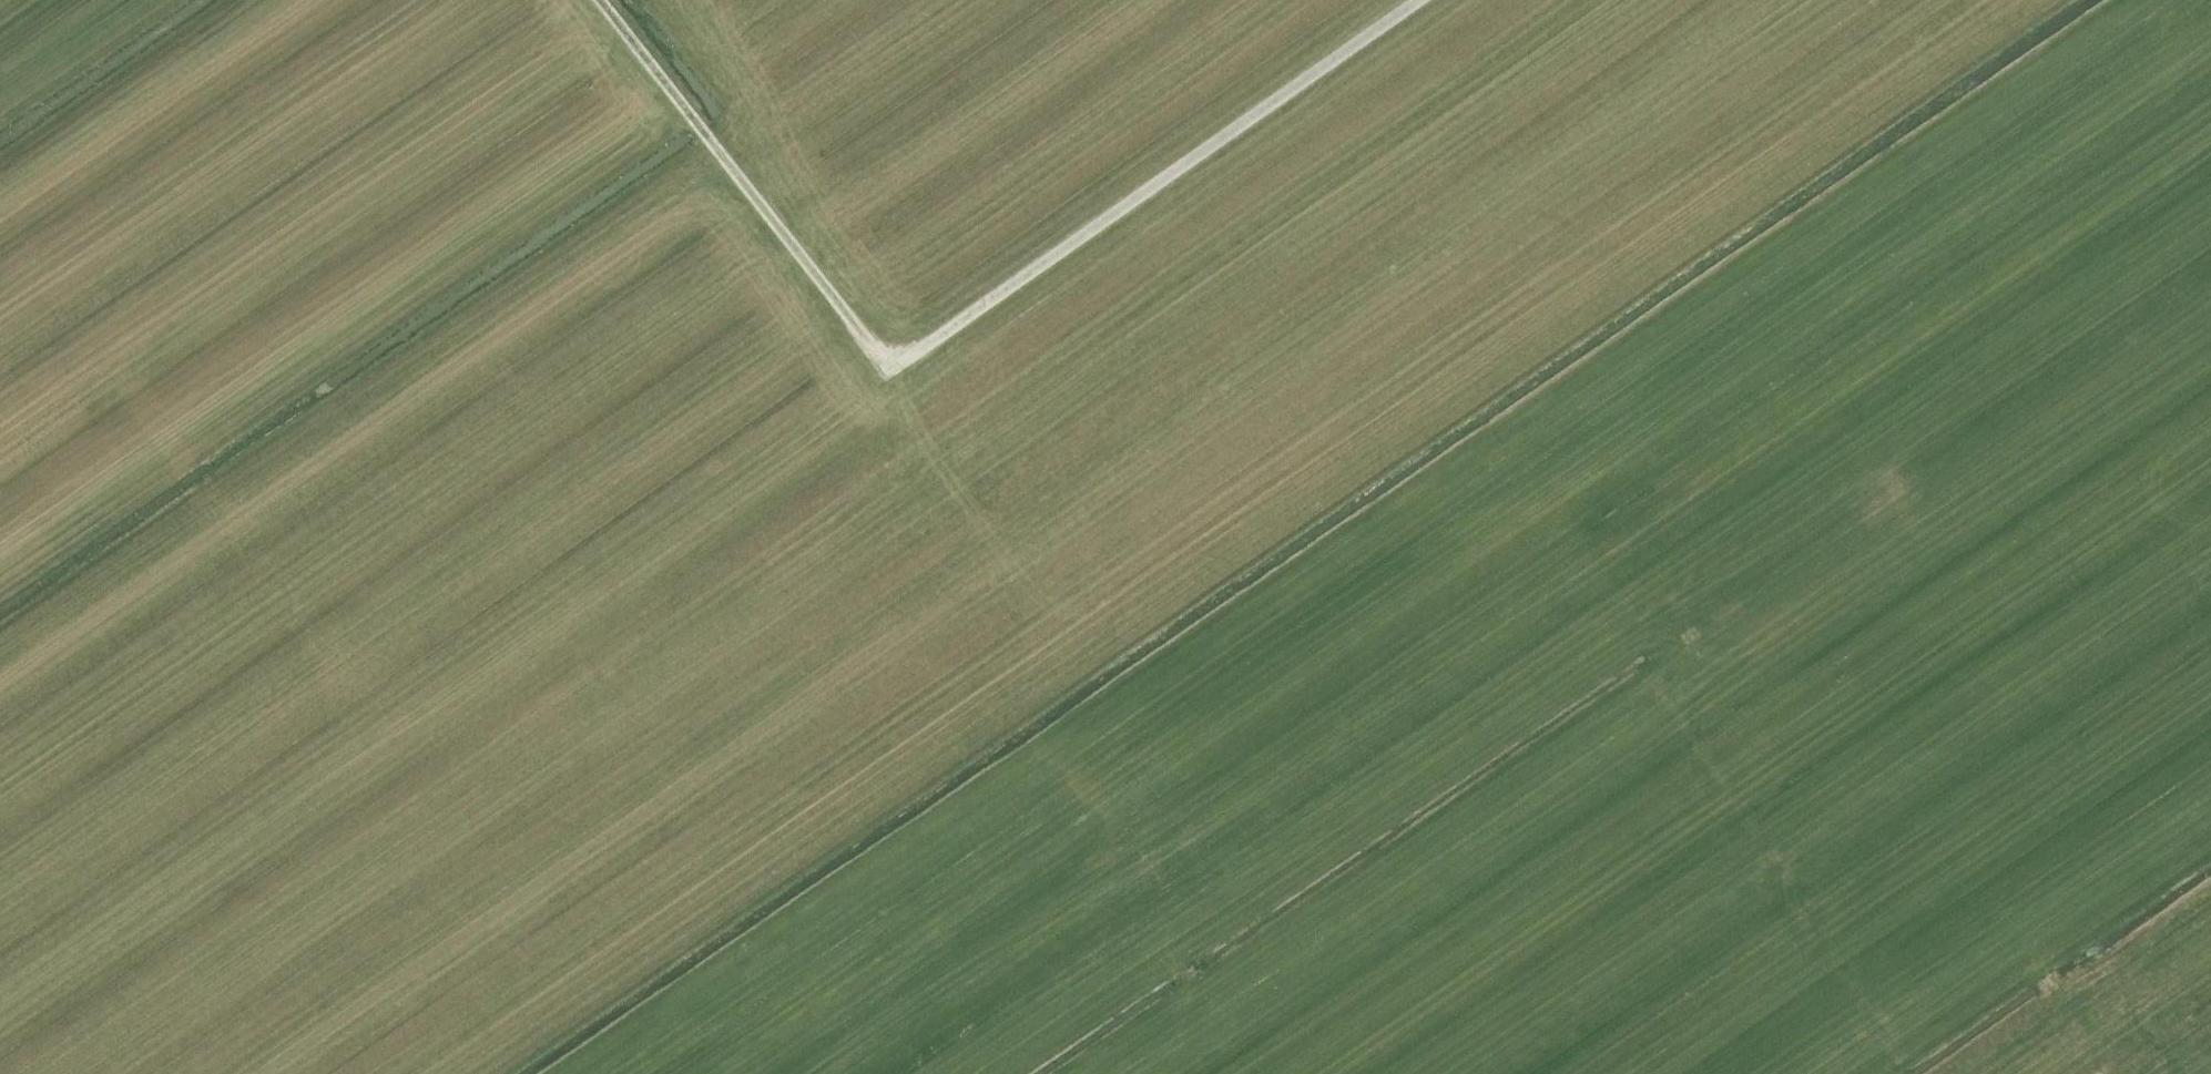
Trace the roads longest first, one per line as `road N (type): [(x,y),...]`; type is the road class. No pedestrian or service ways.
road 1 (track): [(598,0),(891,369),(1422,0)]

